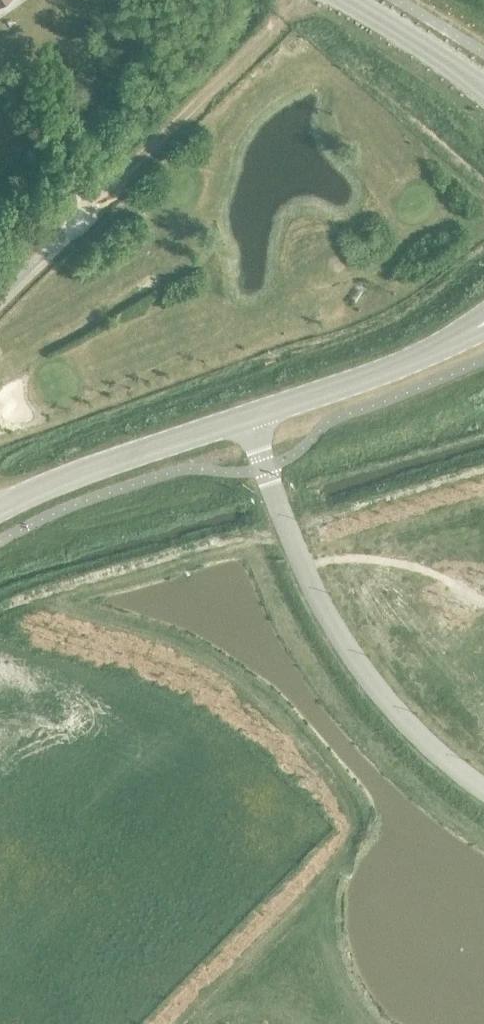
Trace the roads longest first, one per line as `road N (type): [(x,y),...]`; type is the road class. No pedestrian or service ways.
road 1 (unclassified): [(0,509),(77,475),(407,365),(483,325)]
road 2 (track): [(108,190),(278,23)]
road 3 (tertiary): [(483,91),(344,0)]
road 4 (unclassified): [(0,295),(108,190)]

